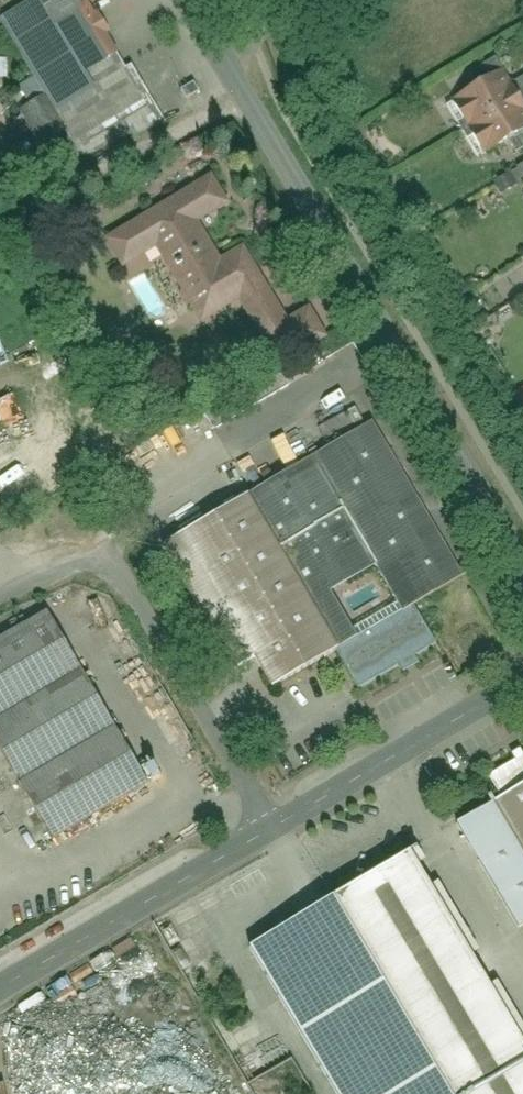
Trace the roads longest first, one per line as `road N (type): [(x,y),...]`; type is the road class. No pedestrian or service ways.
road 1 (residential): [(179,0),(522,566)]
road 2 (residential): [(522,679),(0,987)]
road 3 (track): [(236,97),(0,216)]

